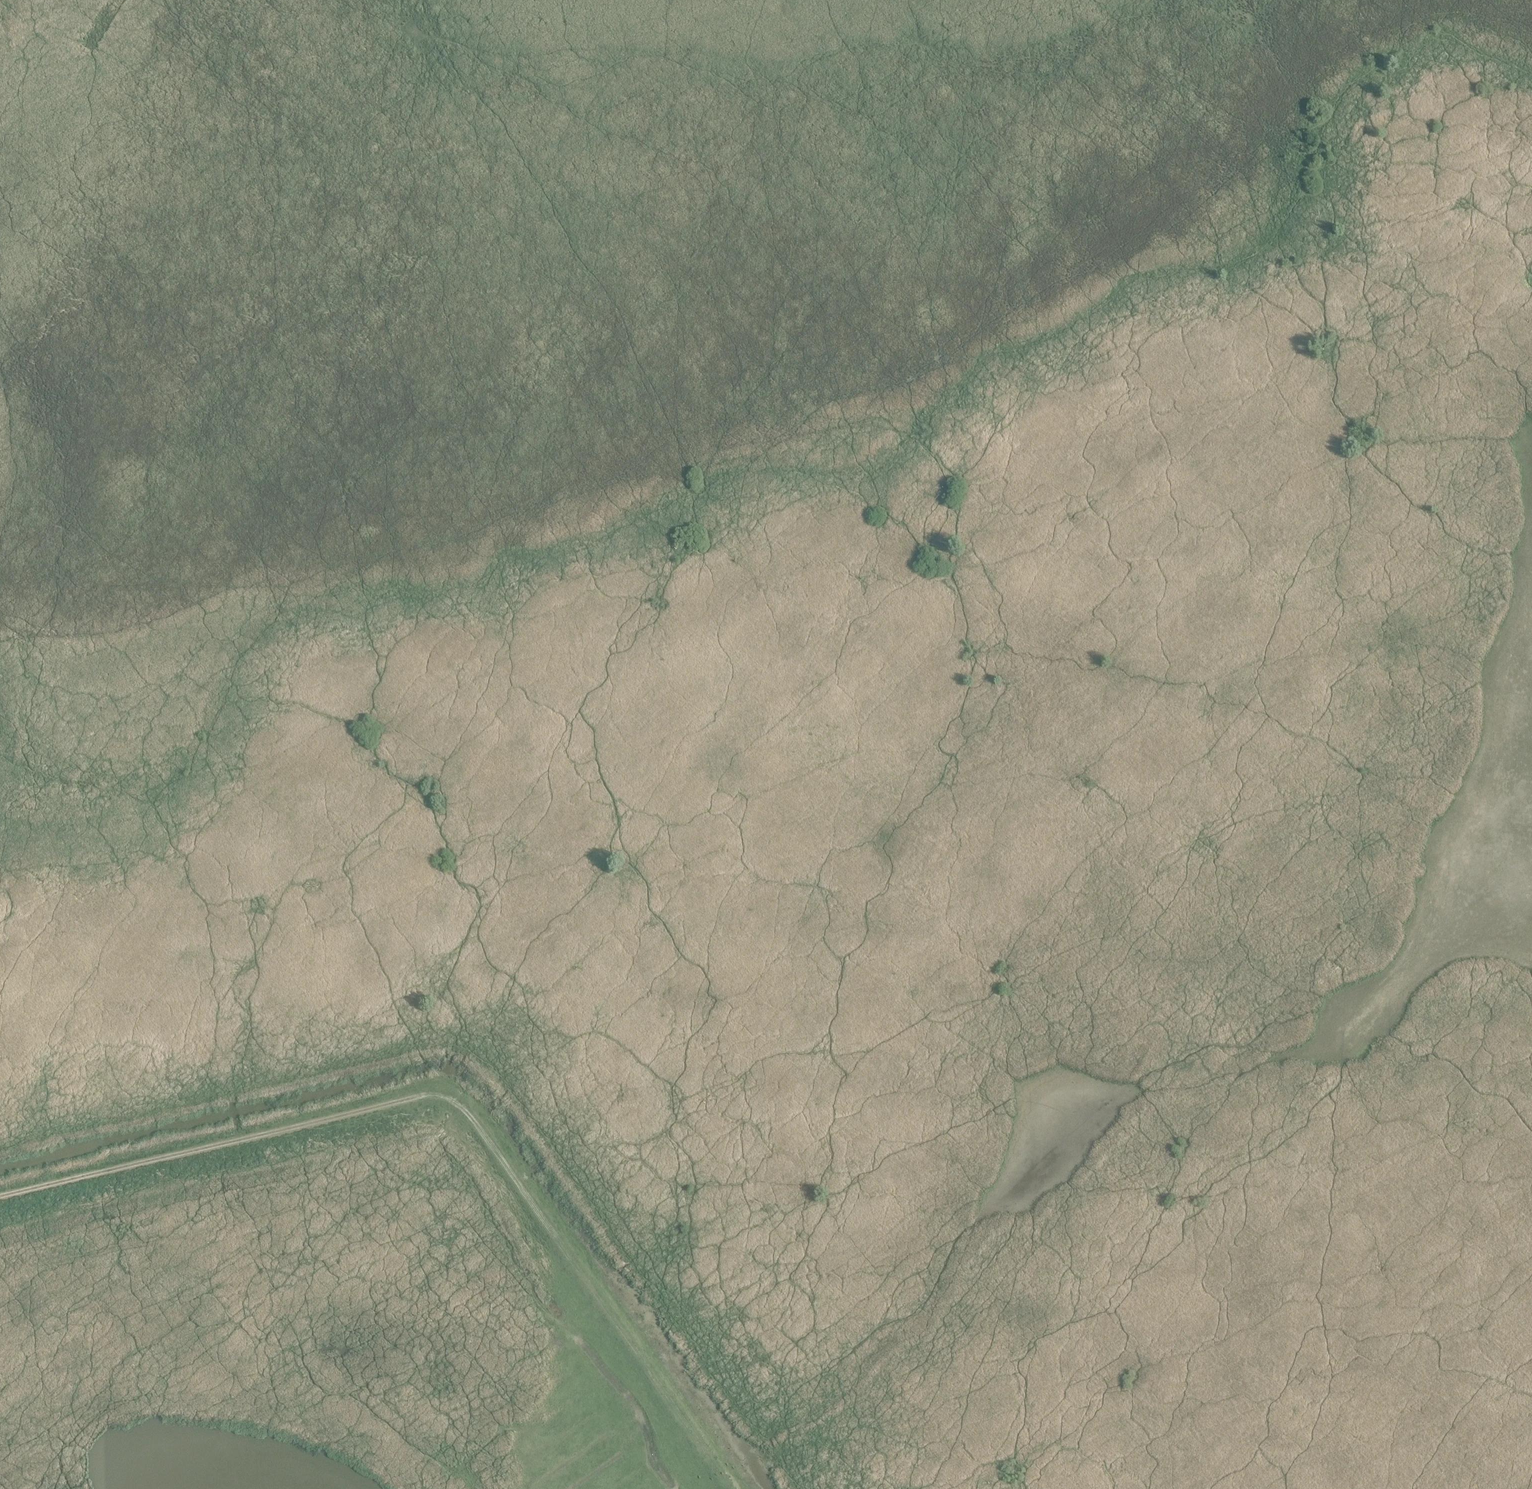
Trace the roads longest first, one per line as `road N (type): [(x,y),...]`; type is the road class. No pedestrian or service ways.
road 1 (track): [(0,1199),(439,1093),(470,1115),(659,1386)]

